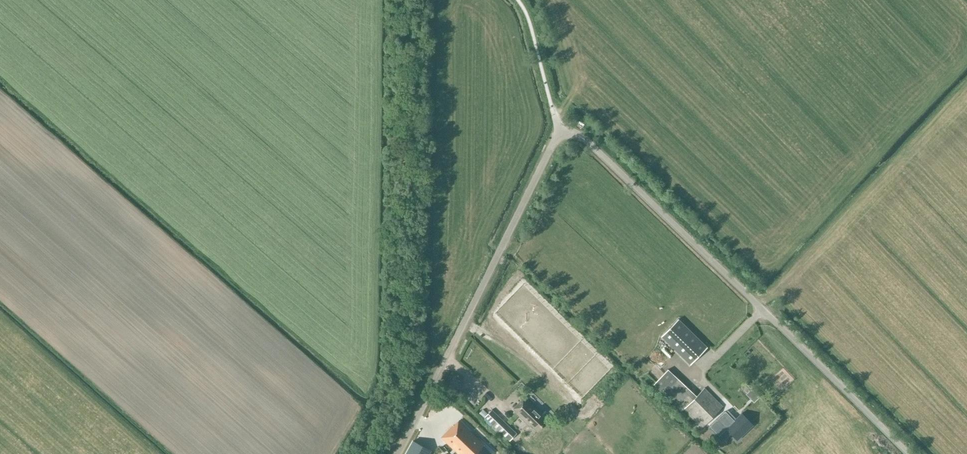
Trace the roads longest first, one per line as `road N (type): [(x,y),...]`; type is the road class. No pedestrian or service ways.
road 1 (unclassified): [(907,453),(586,140),(558,132)]
road 2 (unclassified): [(396,453),(558,132)]

